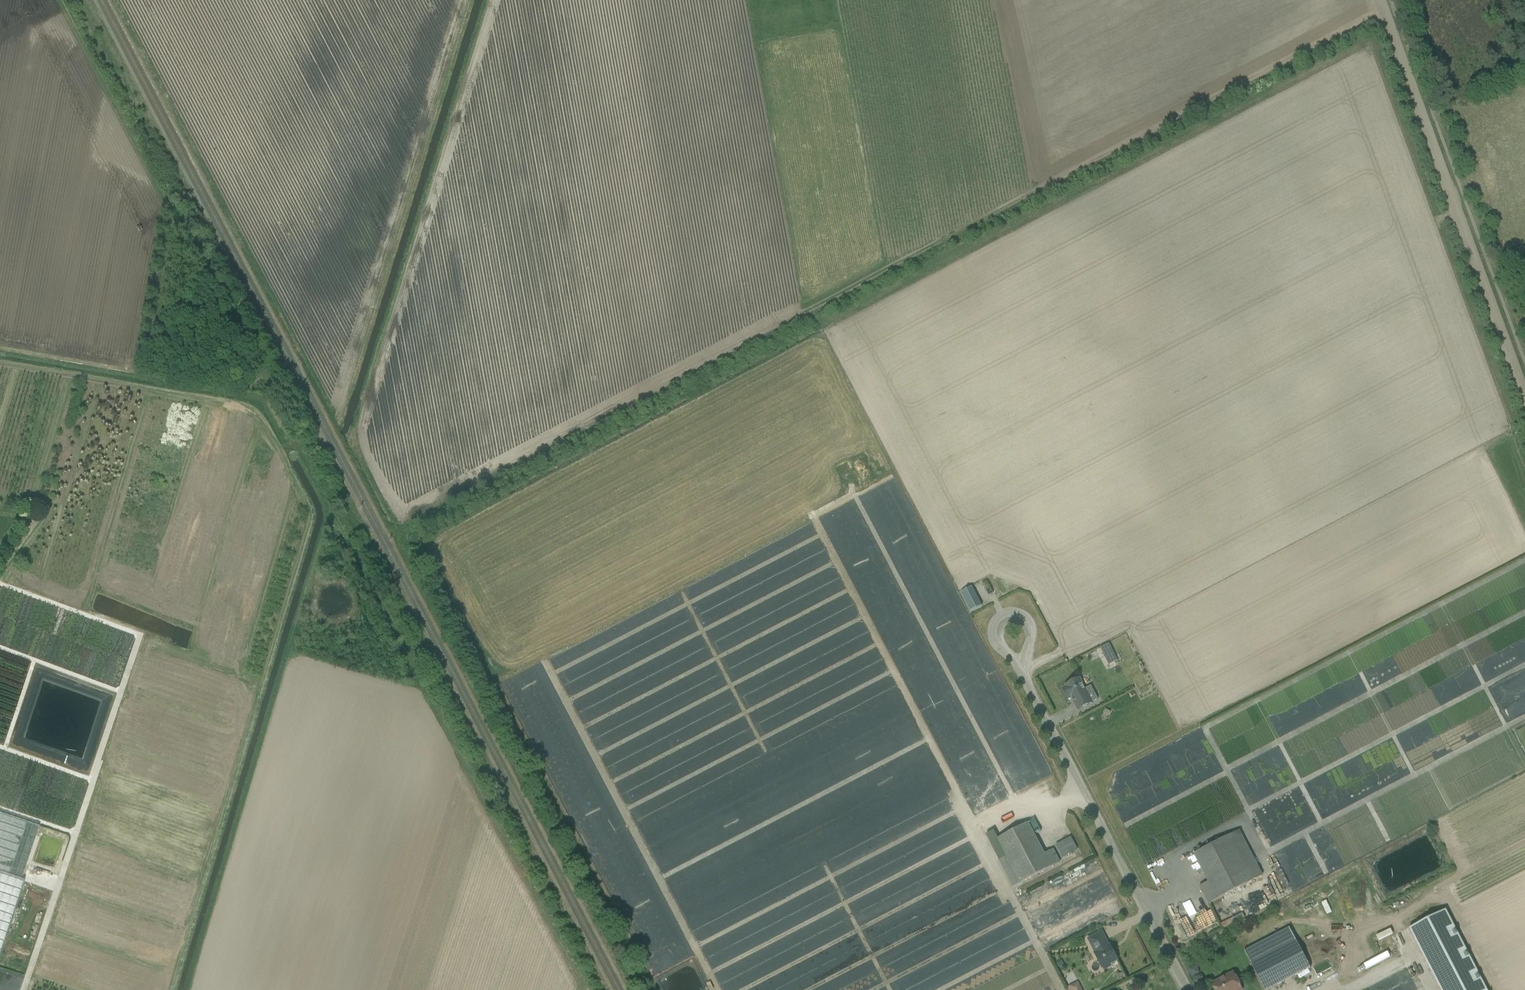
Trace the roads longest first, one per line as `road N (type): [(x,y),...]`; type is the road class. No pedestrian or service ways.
road 1 (track): [(1524,397),(1380,0)]
road 2 (unclassified): [(1188,989),(1020,666)]

